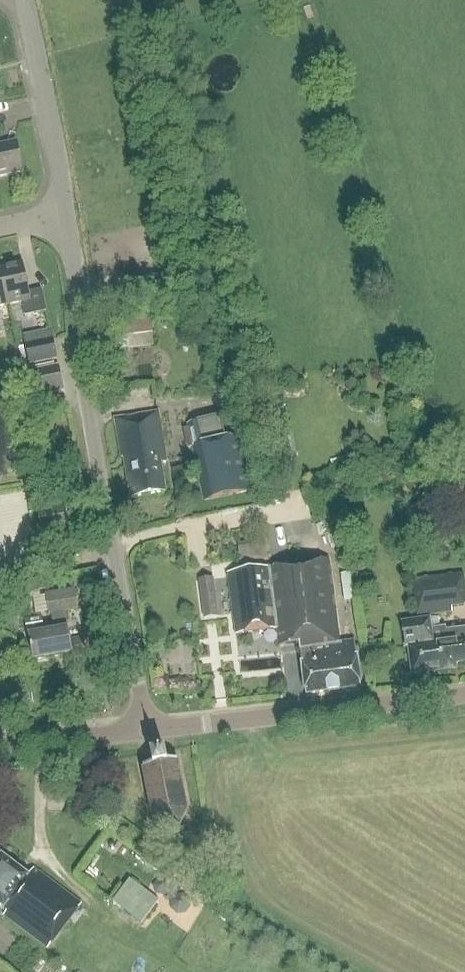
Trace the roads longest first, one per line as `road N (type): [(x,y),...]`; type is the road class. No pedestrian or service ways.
road 1 (residential): [(147,730),(82,372),(69,216)]
road 2 (tertiary): [(147,730),(464,693)]
road 3 (residential): [(69,216),(23,0)]
road 4 (tertiary): [(0,746),(147,730)]

